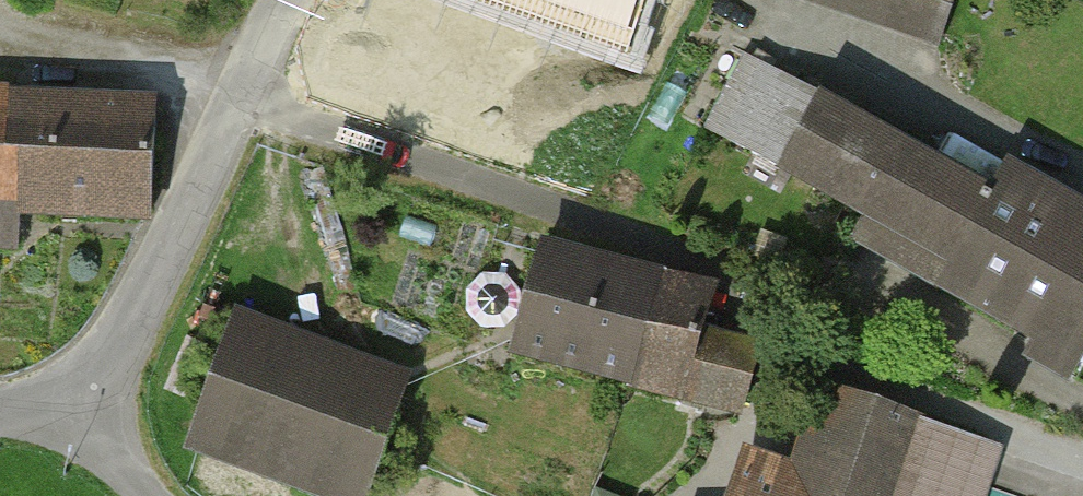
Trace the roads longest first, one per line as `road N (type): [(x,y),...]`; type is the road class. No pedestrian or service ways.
road 1 (residential): [(238,94),(564,211)]
road 2 (residential): [(238,94),(87,397)]
road 3 (residential): [(87,397),(132,473),(158,495)]

